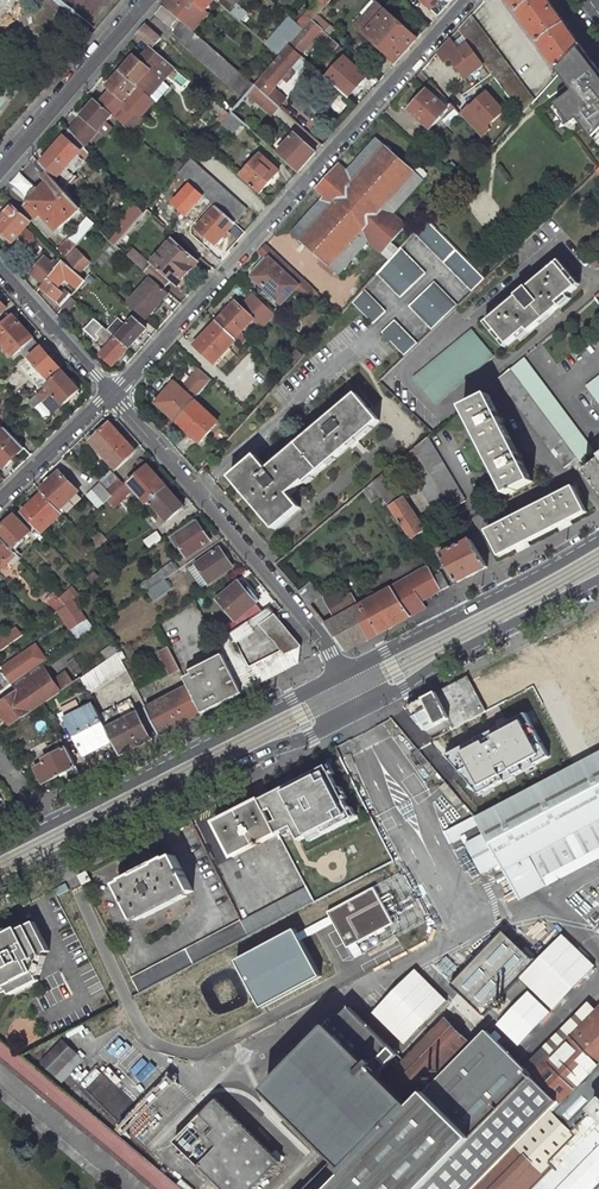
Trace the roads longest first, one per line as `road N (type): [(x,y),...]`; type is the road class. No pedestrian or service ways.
road 1 (residential): [(112,393),(468,0)]
road 2 (tertiary): [(0,886),(357,714)]
road 3 (residential): [(112,393),(342,673)]
road 4 (tertiary): [(342,673),(46,827)]
road 5 (tertiary): [(598,542),(342,673)]
road 6 (tertiary): [(357,714),(598,582)]
road 7 (residential): [(0,169),(147,0)]
road 8 (residential): [(112,393),(0,269)]
road 9 (residential): [(0,501),(112,393)]

